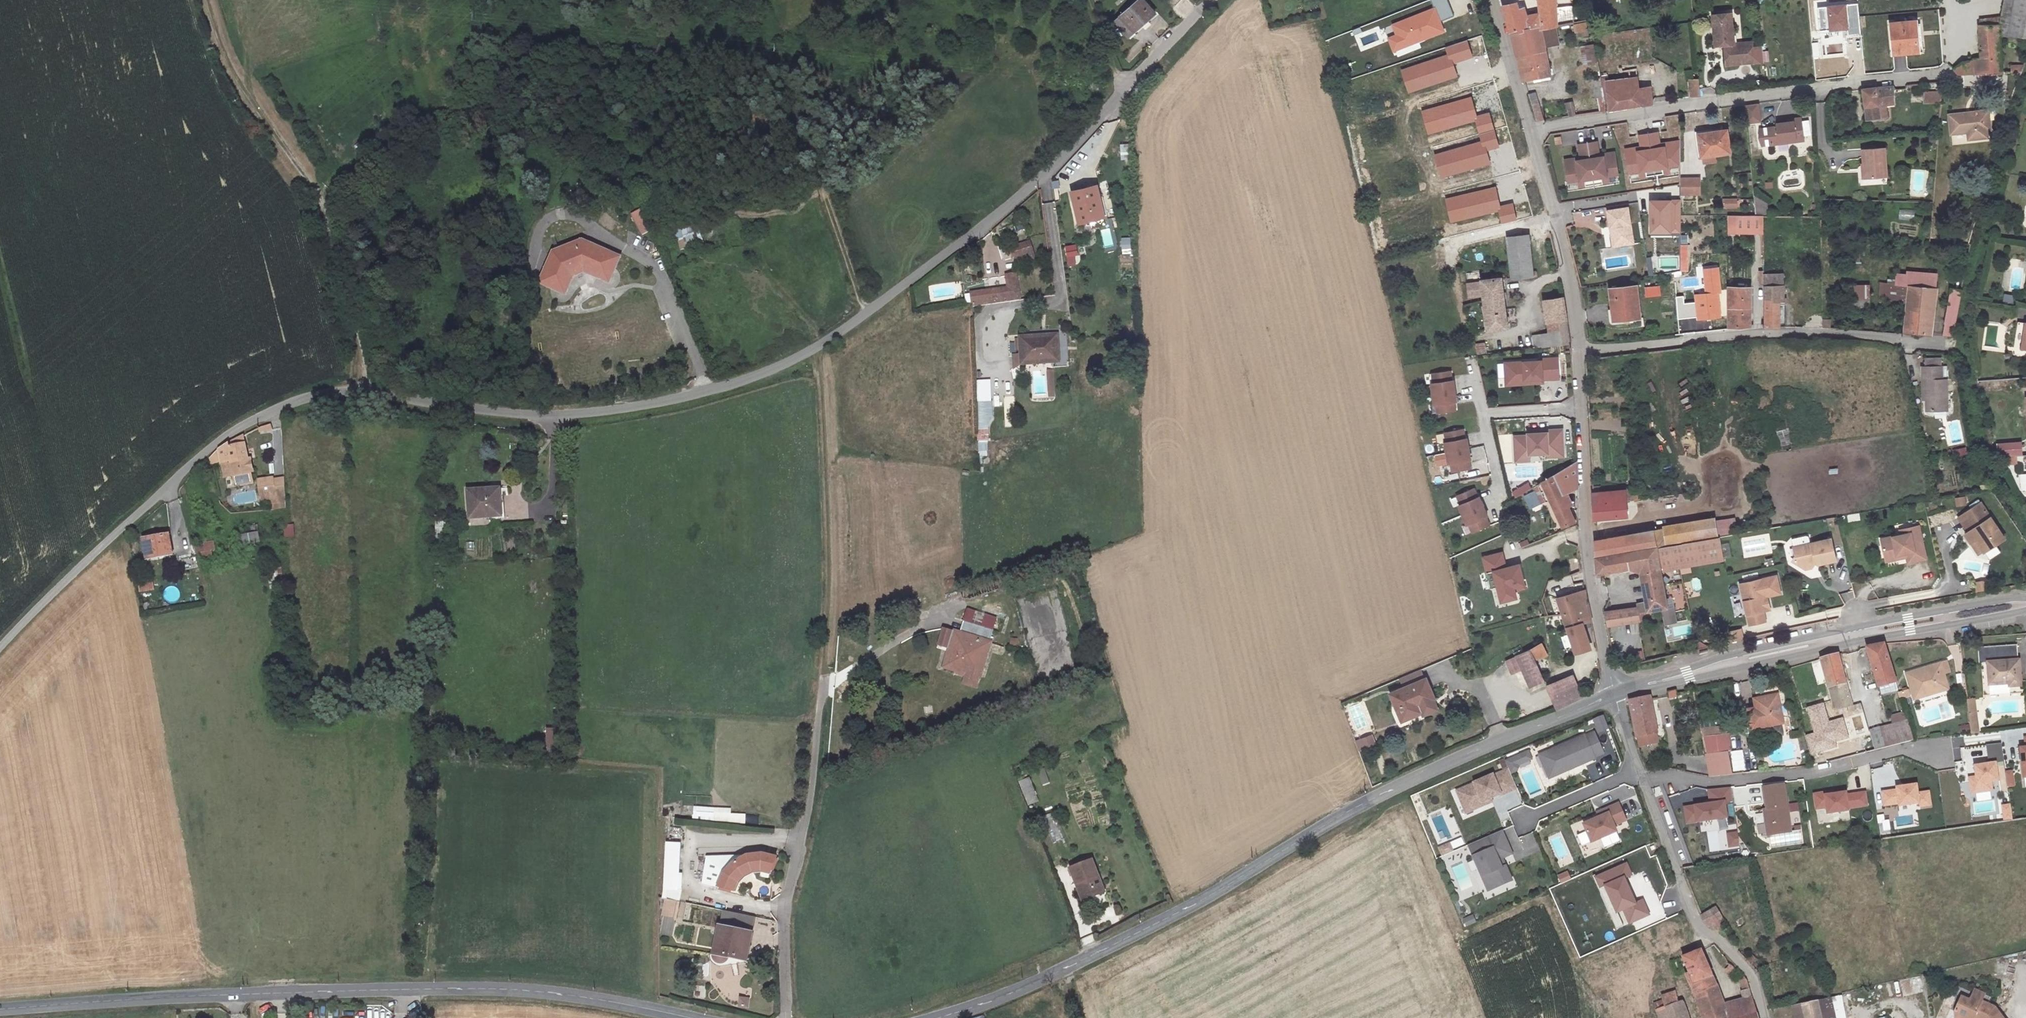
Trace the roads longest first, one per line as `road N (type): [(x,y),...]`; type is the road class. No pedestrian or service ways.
road 1 (unclassified): [(1212,0),(1044,176),(866,314),(775,369),(629,408),(546,417),(365,390),(277,409),(228,434),(0,646)]
road 2 (tertiary): [(1614,694),(1392,789),(1197,903),(988,1003),(937,1017)]
road 3 (tertiary): [(691,1017),(560,997),(434,992),(0,1009)]
road 4 (residential): [(1532,132),(1852,83),(1944,74),(2013,79)]
road 5 (track): [(208,0),(228,63),(323,197),(365,390)]
road 6 (tertiary): [(2025,598),(1722,657),(1630,687)]
road 7 (tertiary): [(1630,687),(2025,610)]
road 8 (residential): [(1580,350),(1757,332),(1963,343)]
road 9 (residential): [(1765,1017),(1754,977),(1700,928),(1614,694)]
road 10 (residential): [(1614,694),(1587,556),(1580,350)]
road 11 (track): [(823,674),(819,344)]
road 12 (track): [(866,314),(782,73)]
road 13 (residential): [(1580,350),(1574,292),(1532,132)]
road 14 (residential): [(1532,132),(1493,0)]
road 15 (track): [(323,197),(332,175),(413,98)]

